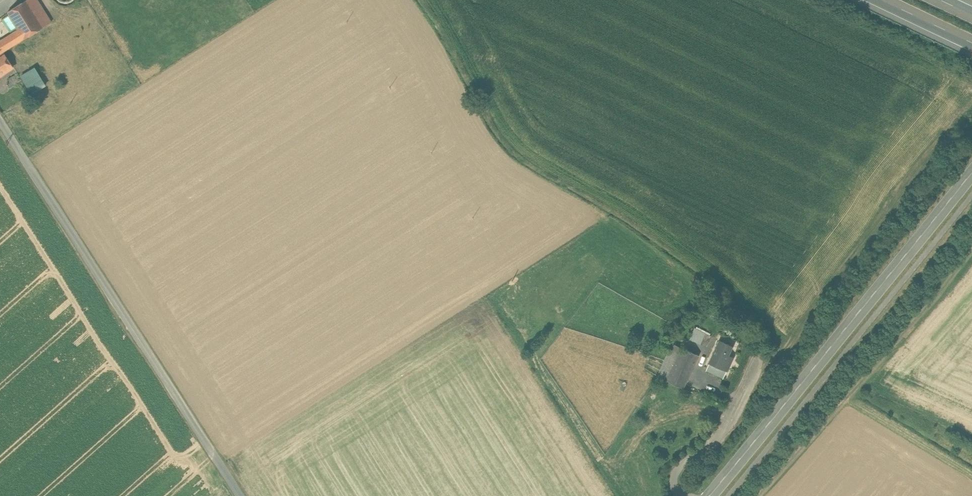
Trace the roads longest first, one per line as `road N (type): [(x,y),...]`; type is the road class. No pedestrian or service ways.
road 1 (unclassified): [(242,495),(0,120)]
road 2 (secondary): [(708,495),(971,172)]
road 3 (track): [(757,495),(971,252)]

